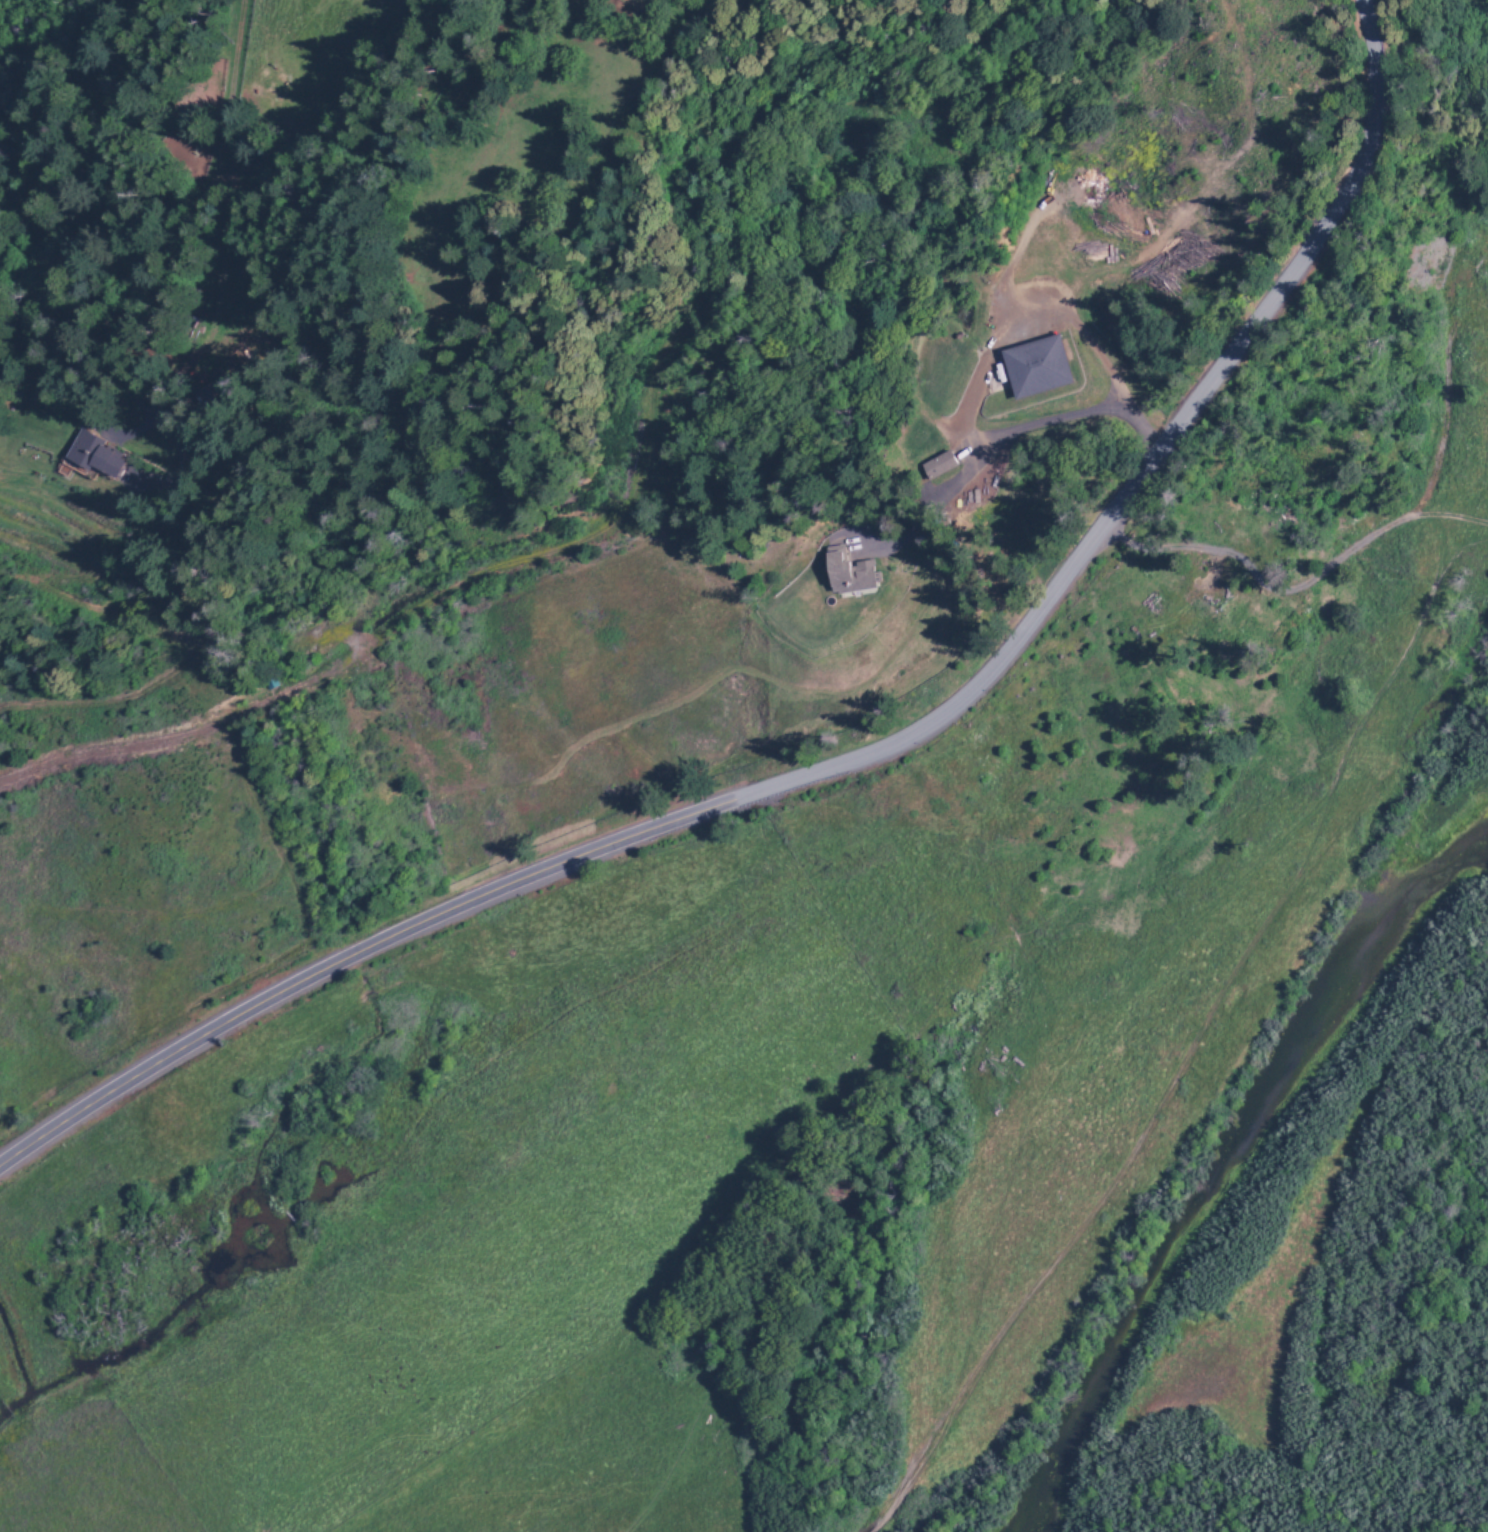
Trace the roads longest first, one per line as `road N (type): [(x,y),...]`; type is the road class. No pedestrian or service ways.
road 1 (secondary): [(0,1161),(325,962),(748,798),(843,774),(986,676),(1350,197),(1380,117),(1366,0)]
road 2 (track): [(0,235),(113,91),(135,34),(130,0)]
road 3 (track): [(129,444),(98,424),(88,389),(0,271)]

